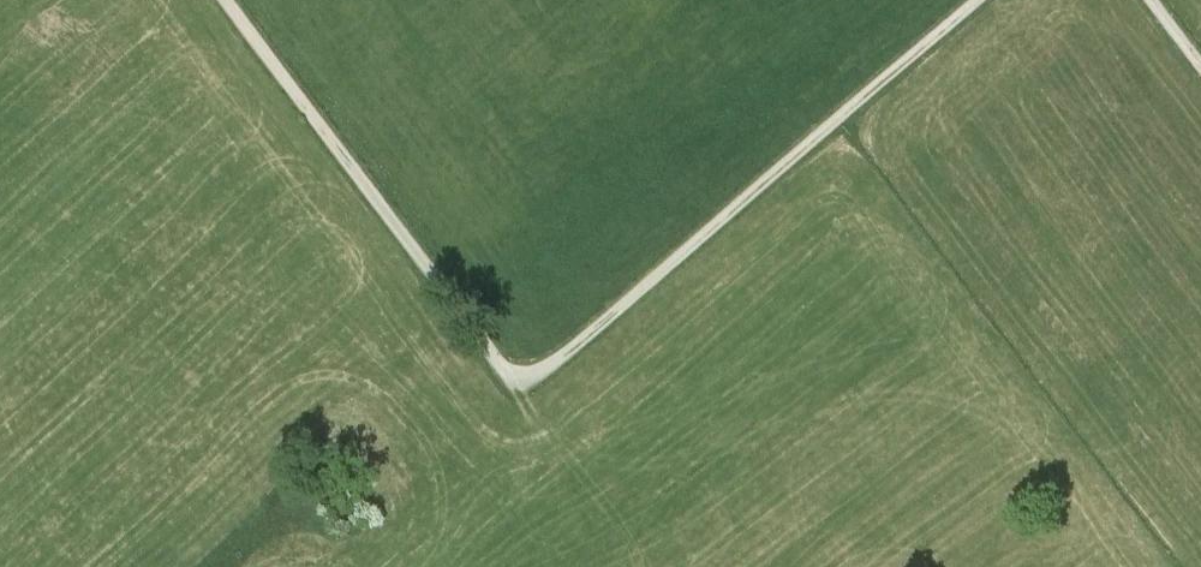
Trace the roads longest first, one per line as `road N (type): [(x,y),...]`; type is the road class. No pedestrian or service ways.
road 1 (track): [(974,0),(570,352),(524,378),(507,374),(491,354),(226,0)]

